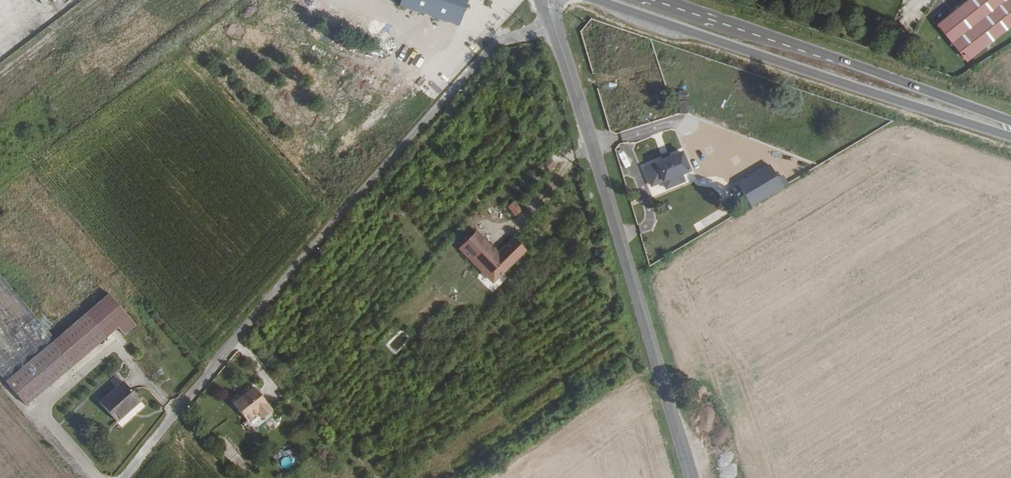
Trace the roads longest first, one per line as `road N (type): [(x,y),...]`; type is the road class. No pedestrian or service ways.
road 1 (unclassified): [(124,477),(279,285),(492,47),(555,28)]
road 2 (tertiary): [(692,477),(555,28)]
road 3 (primary): [(599,0),(1010,137)]
road 4 (tertiary): [(829,57),(632,0)]
road 5 (primary): [(1010,123),(829,57)]
road 6 (primary): [(829,57),(662,0)]

